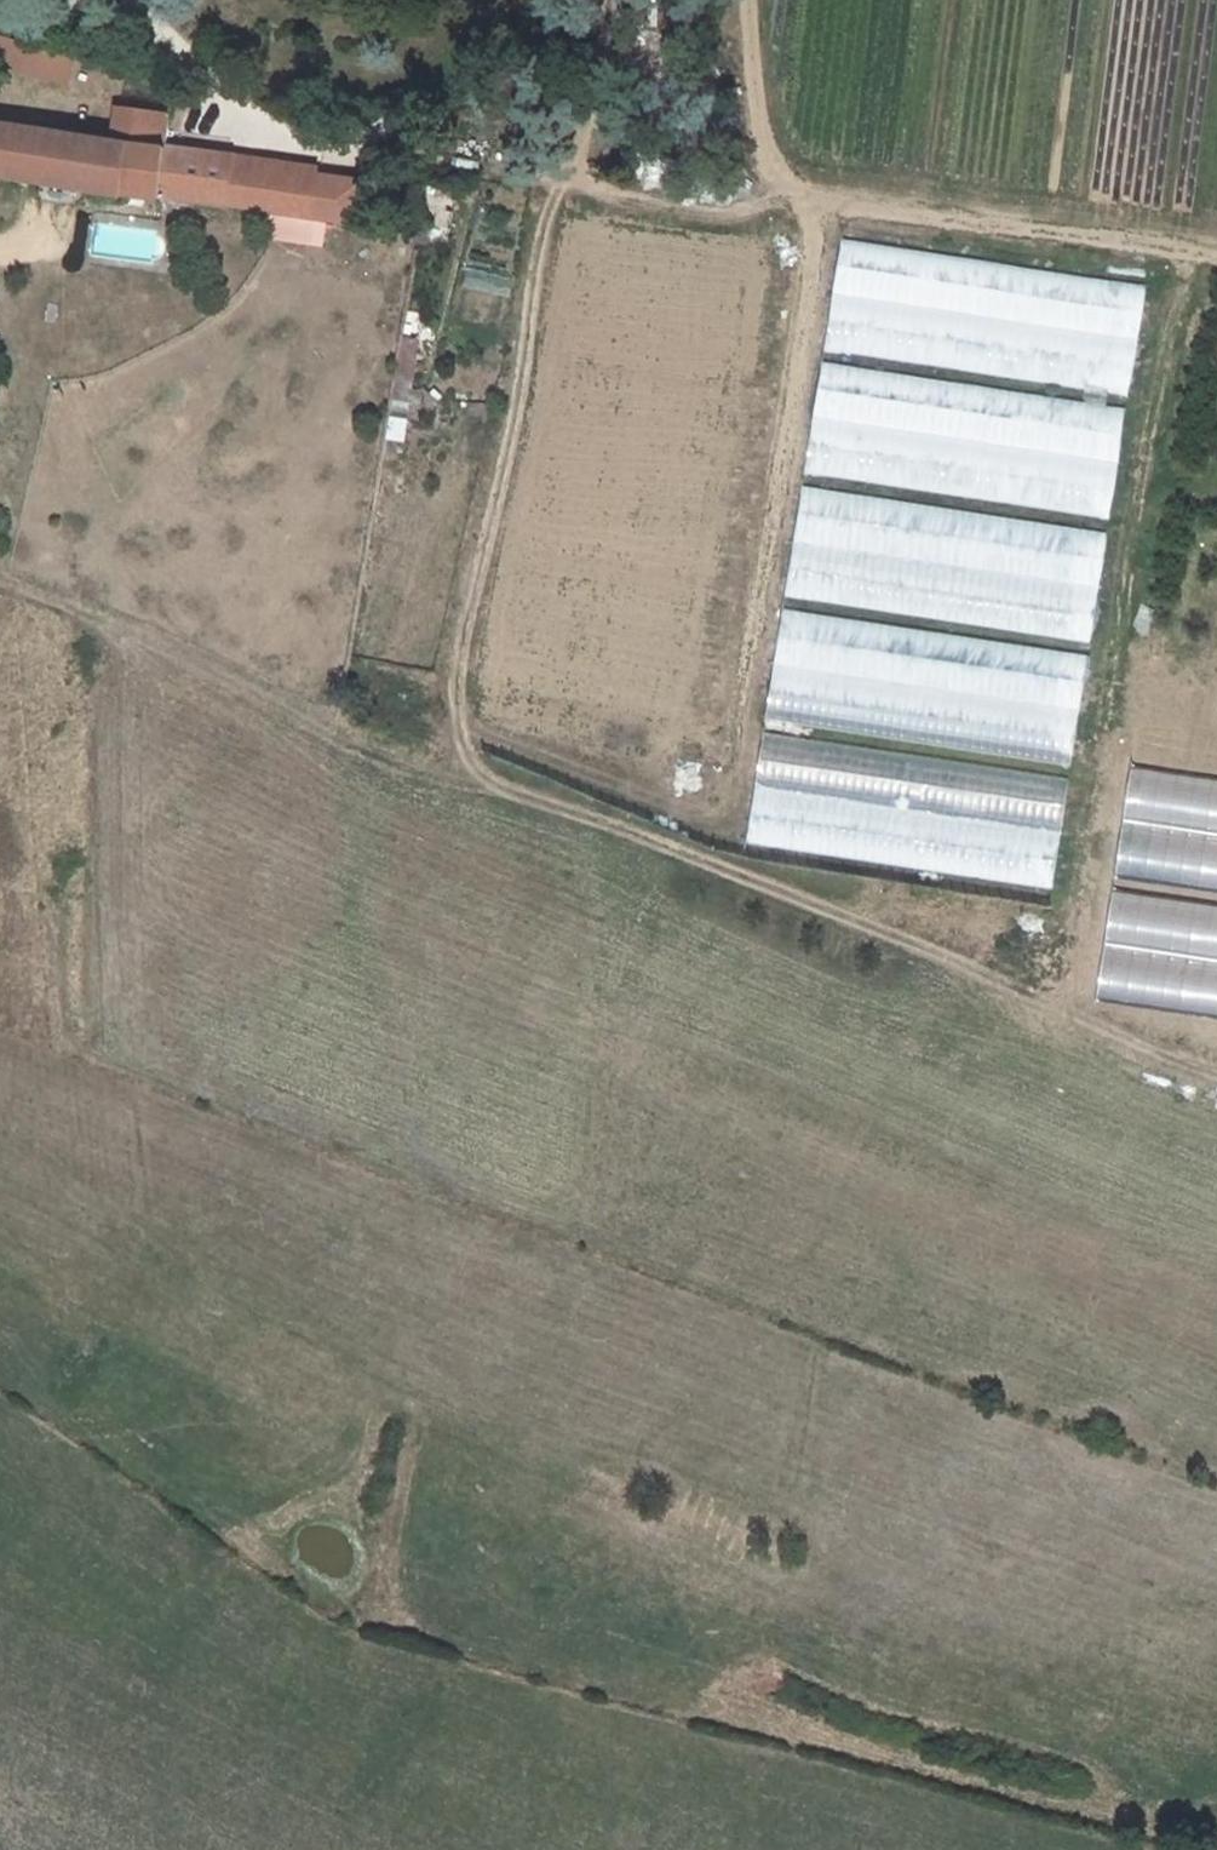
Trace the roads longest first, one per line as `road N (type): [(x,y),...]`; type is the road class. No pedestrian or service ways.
road 1 (track): [(728,0),(746,197),(1216,272)]

